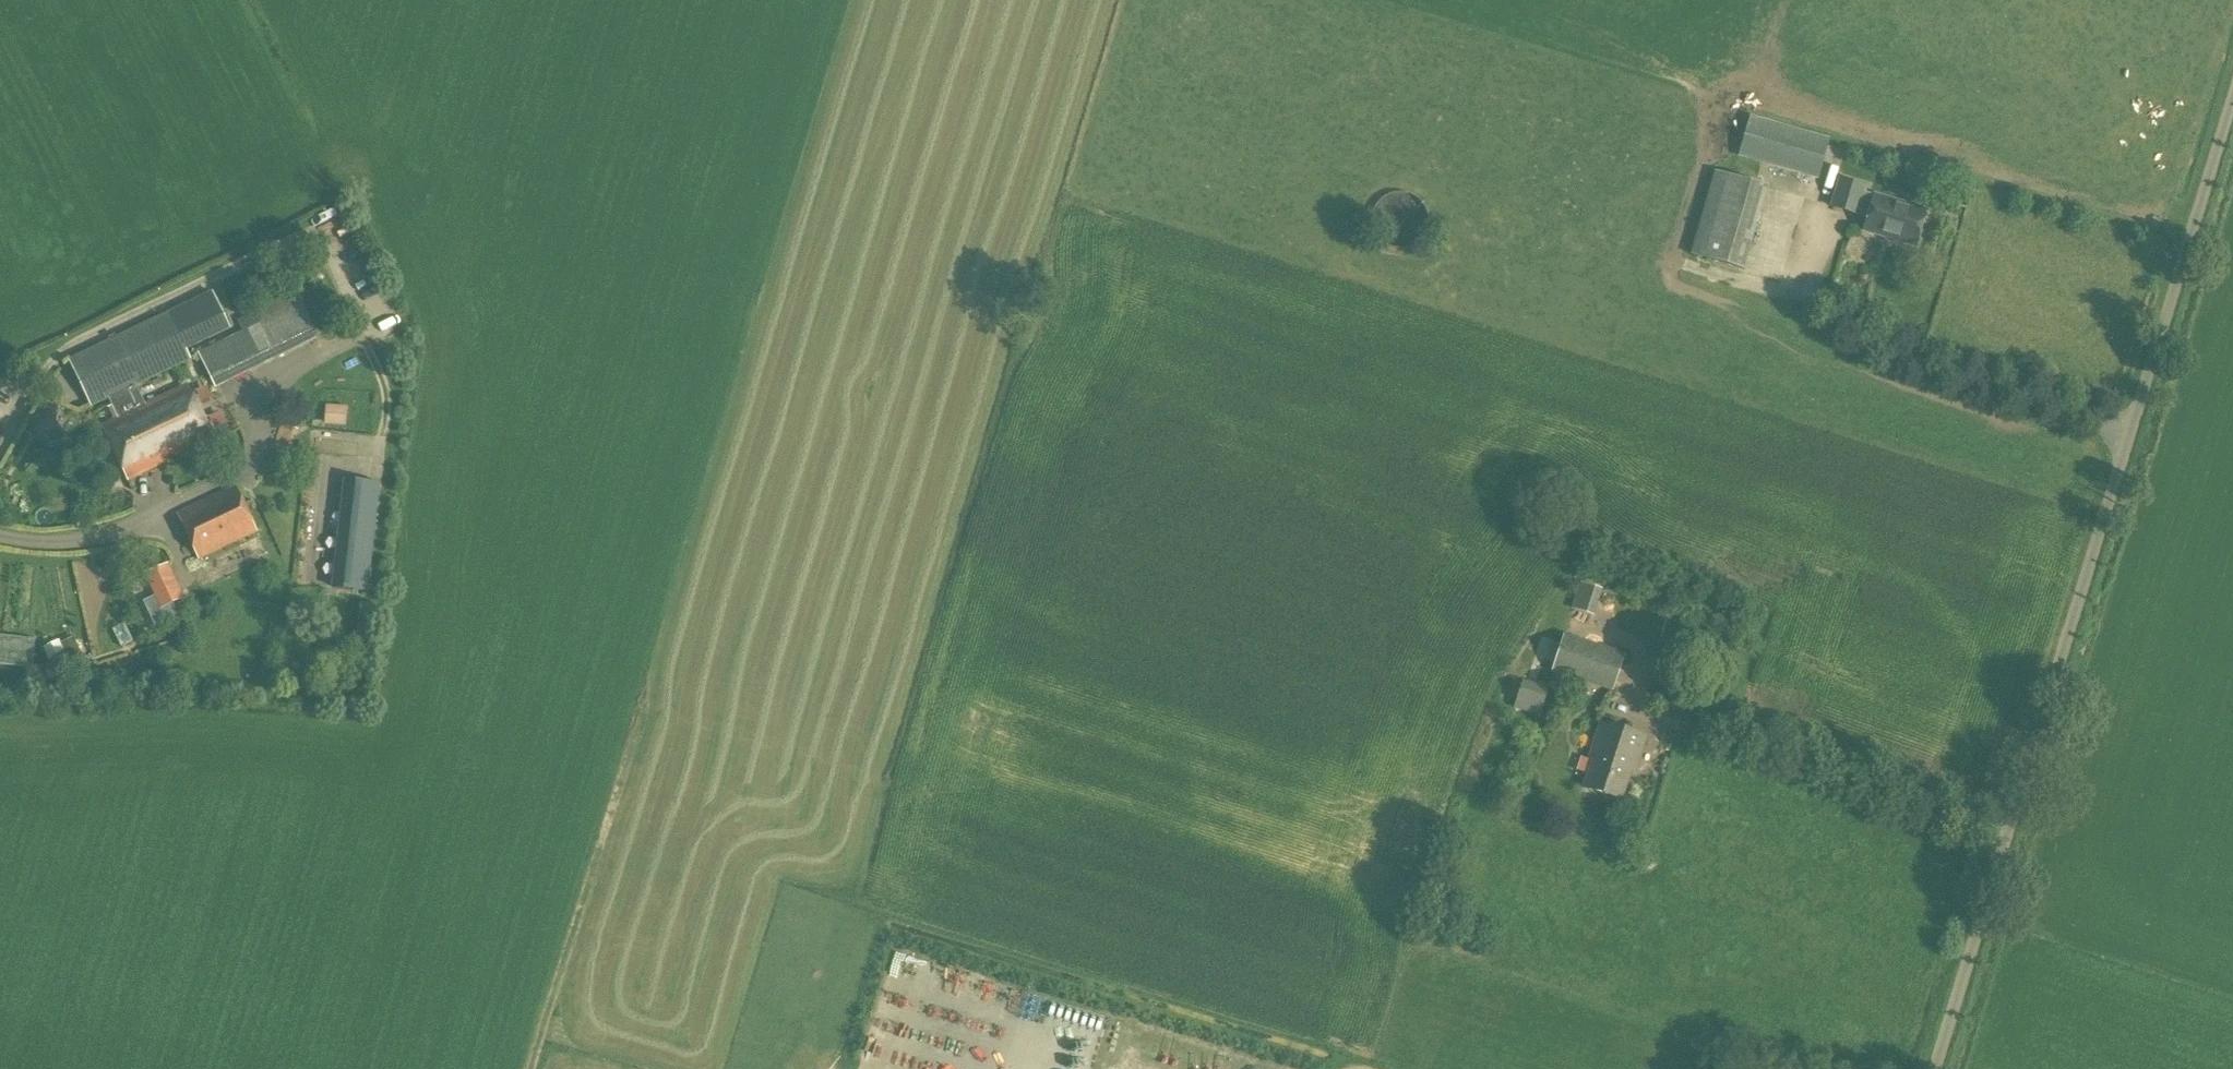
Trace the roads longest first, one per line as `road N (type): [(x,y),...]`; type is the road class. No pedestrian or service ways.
road 1 (unclassified): [(1935,1068),(2232,97)]
road 2 (track): [(533,1068),(648,692)]

